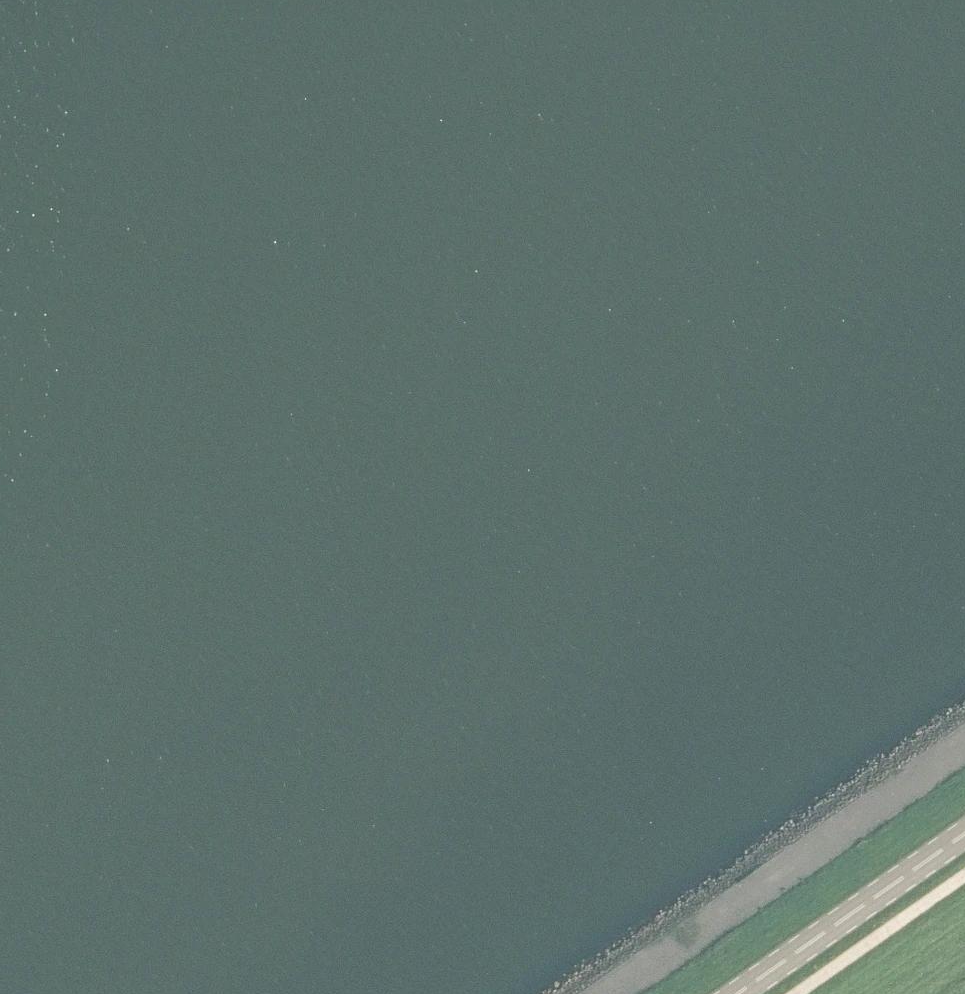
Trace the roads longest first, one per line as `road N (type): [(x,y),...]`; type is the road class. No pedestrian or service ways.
road 1 (secondary): [(637,993),(964,759)]

